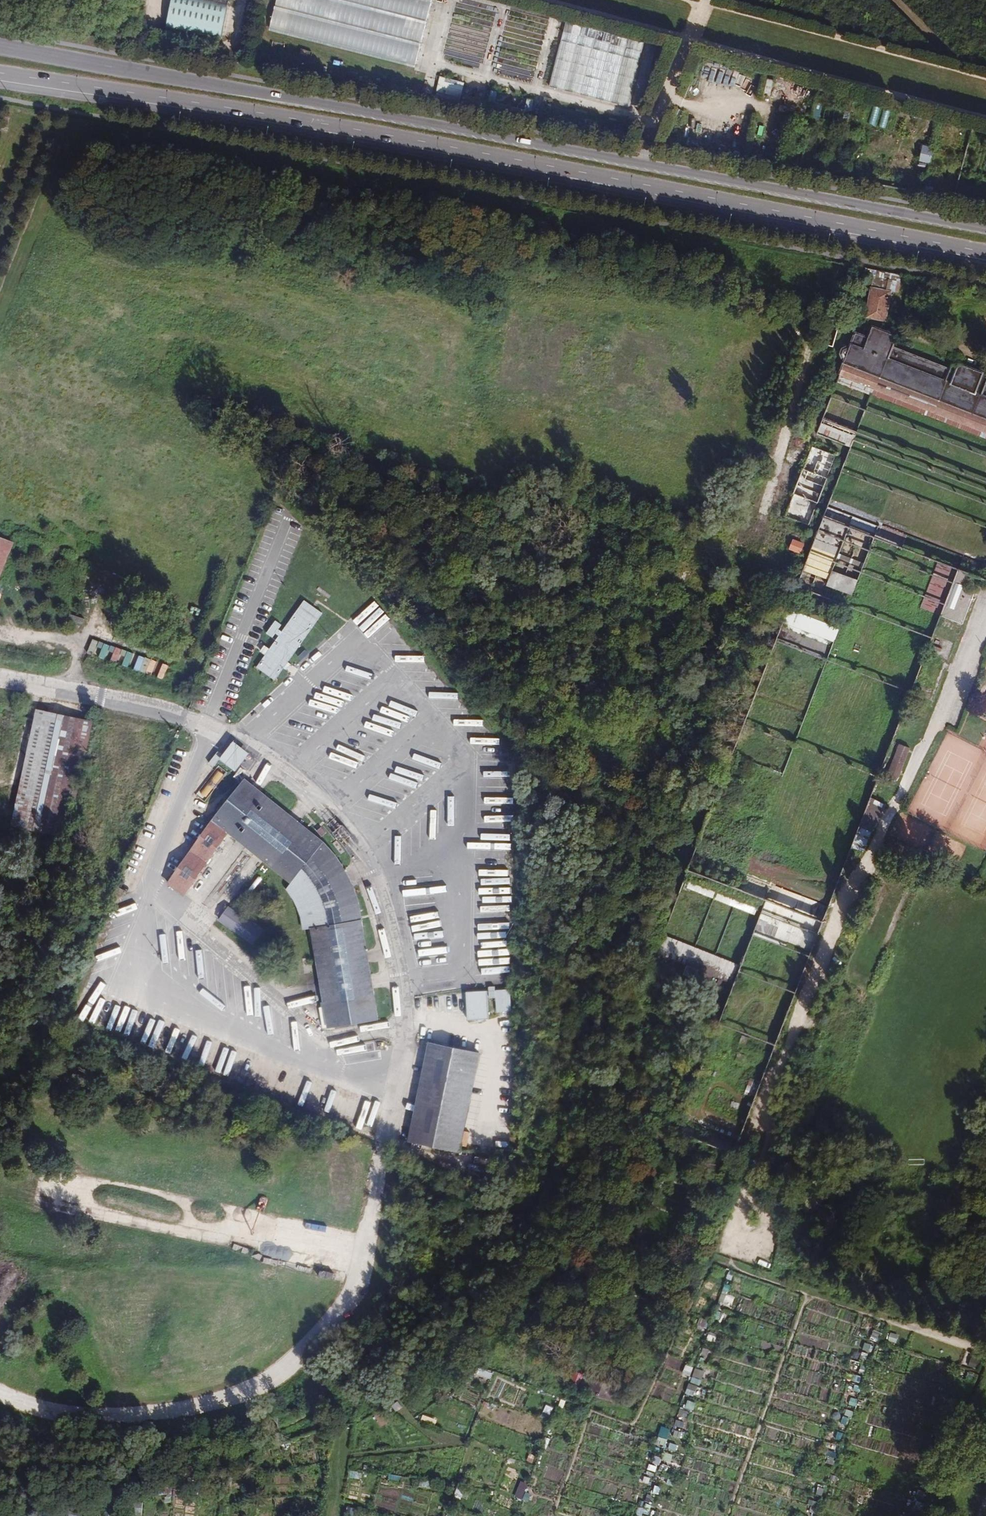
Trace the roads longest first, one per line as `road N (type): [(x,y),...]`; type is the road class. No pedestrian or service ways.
road 1 (primary): [(985,229),(0,47)]
road 2 (primary): [(0,75),(331,127),(985,254)]
road 3 (unclassified): [(384,1138),(353,1292),(290,1366),(218,1401),(114,1415),(56,1410),(0,1391)]
road 4 (track): [(850,227),(814,320),(763,508)]
road 5 (track): [(361,1255),(80,1186)]
road 6 (unclassified): [(0,676),(177,712)]

